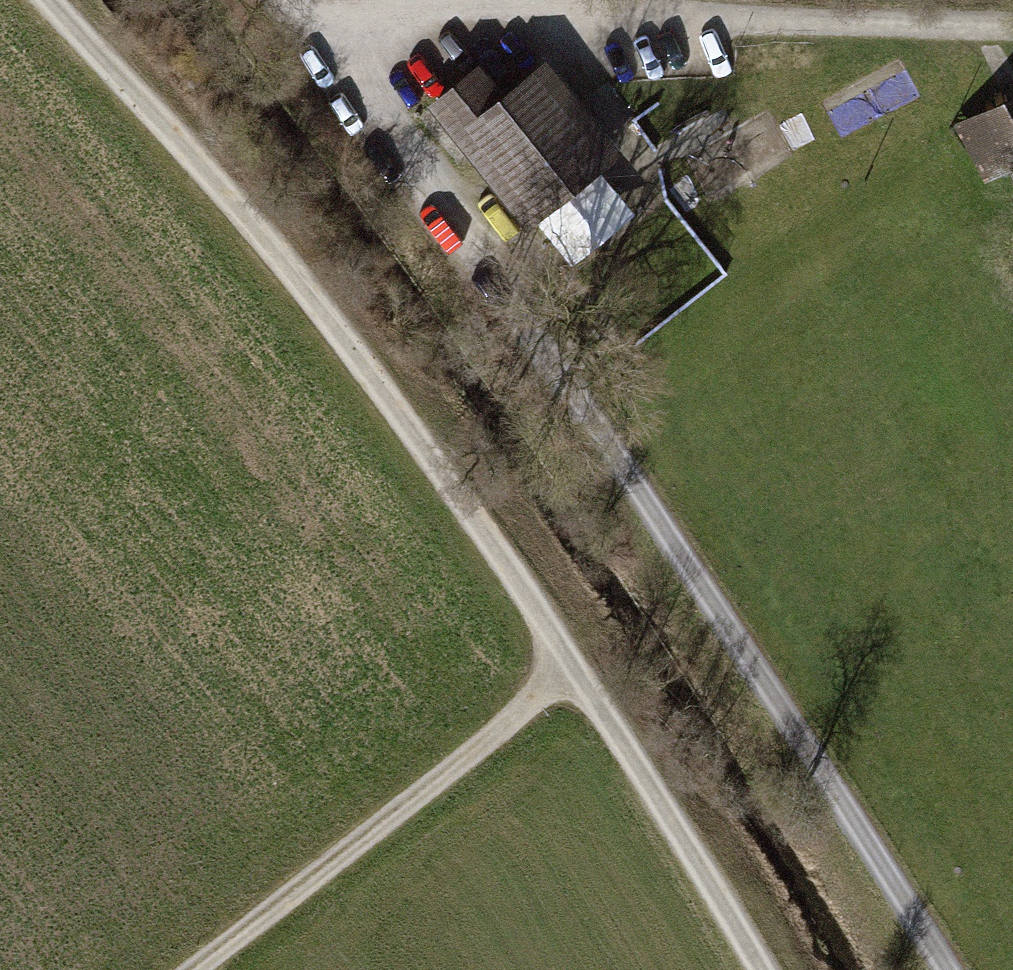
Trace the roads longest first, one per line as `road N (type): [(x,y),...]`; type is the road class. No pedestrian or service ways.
road 1 (track): [(764,969),(535,607),(272,239),(51,0)]
road 2 (track): [(943,969),(866,837),(572,397),(290,0)]
road 3 (track): [(313,27),(532,15),(1012,30)]
road 4 (track): [(199,969),(574,669)]

